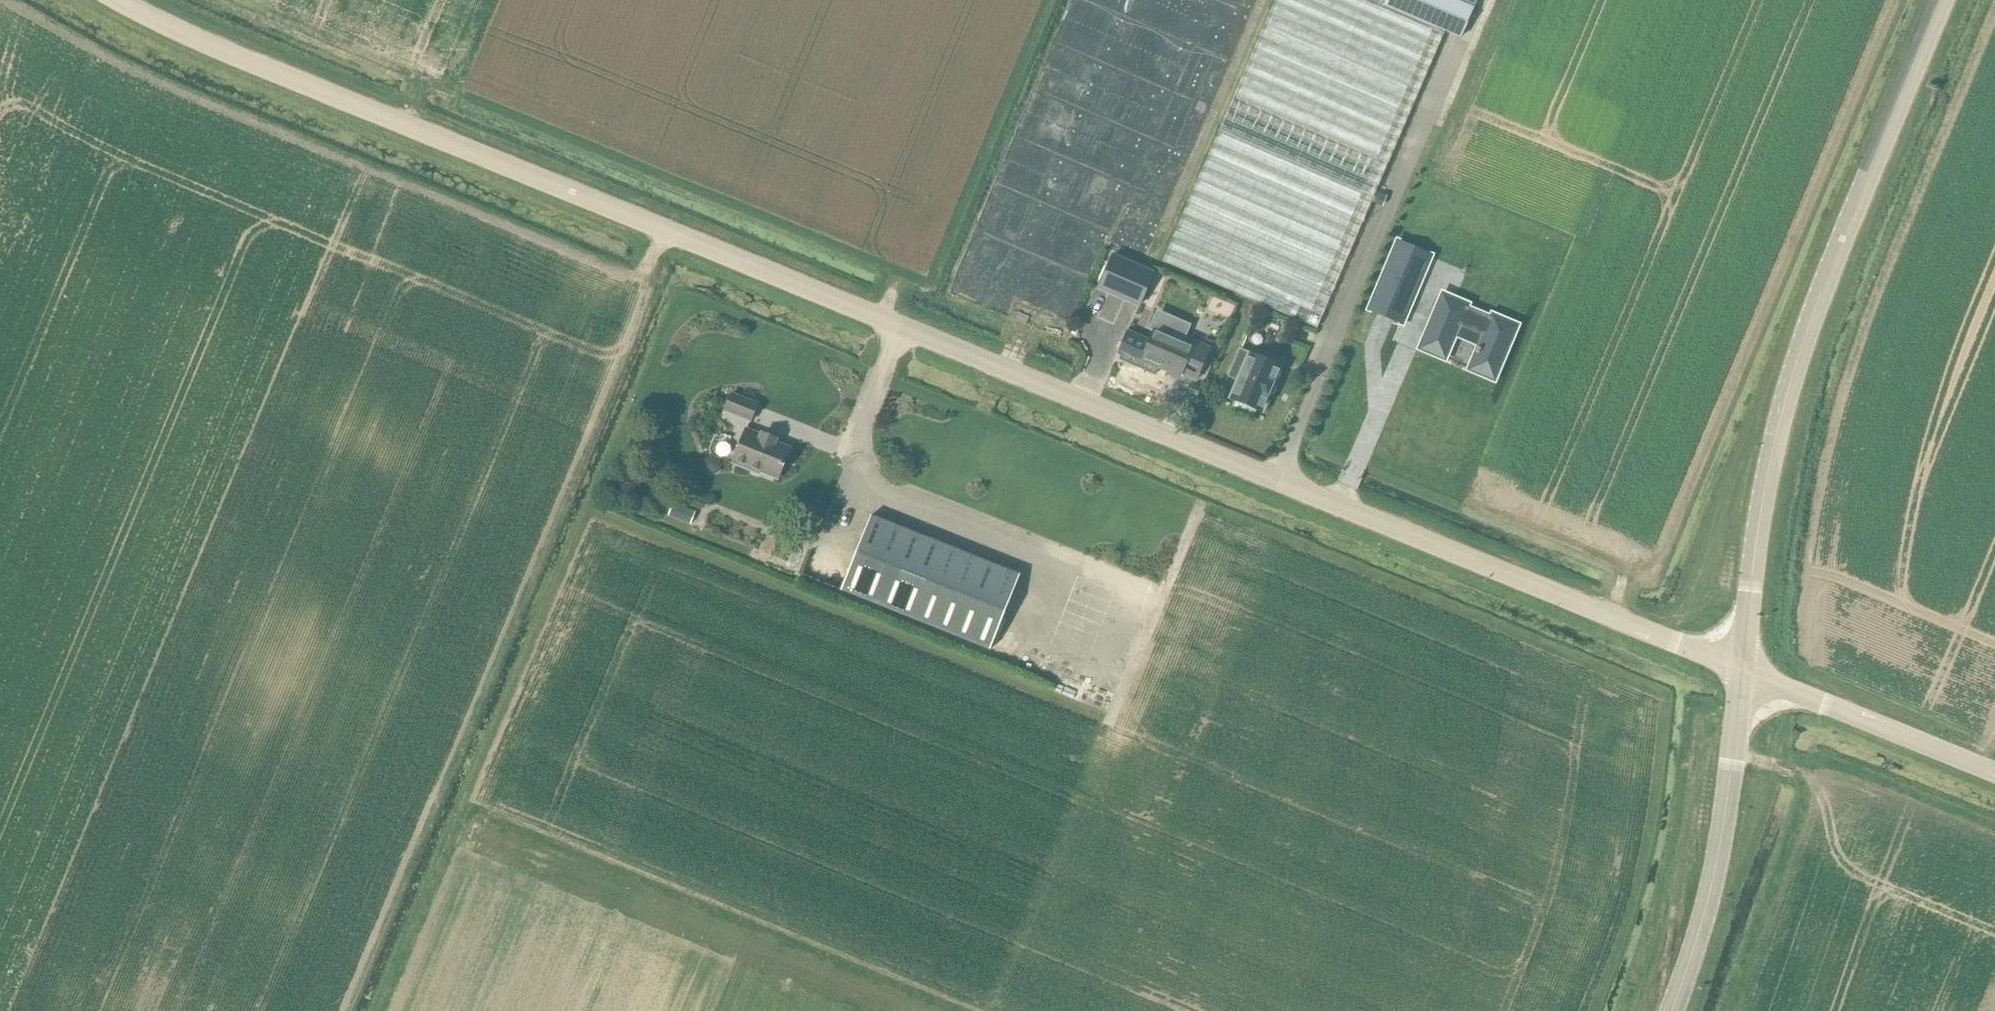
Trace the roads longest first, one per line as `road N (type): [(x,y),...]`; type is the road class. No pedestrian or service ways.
road 1 (unclassified): [(1741,670),(218,50),(115,0)]
road 2 (tertiary): [(1741,670),(1762,498),(1790,384),(1943,0)]
road 3 (track): [(989,1001),(1118,692),(1097,672)]
road 4 (tertiary): [(1672,1010),(1711,883),(1741,670)]
road 5 (unclassified): [(1994,773),(1741,670)]

